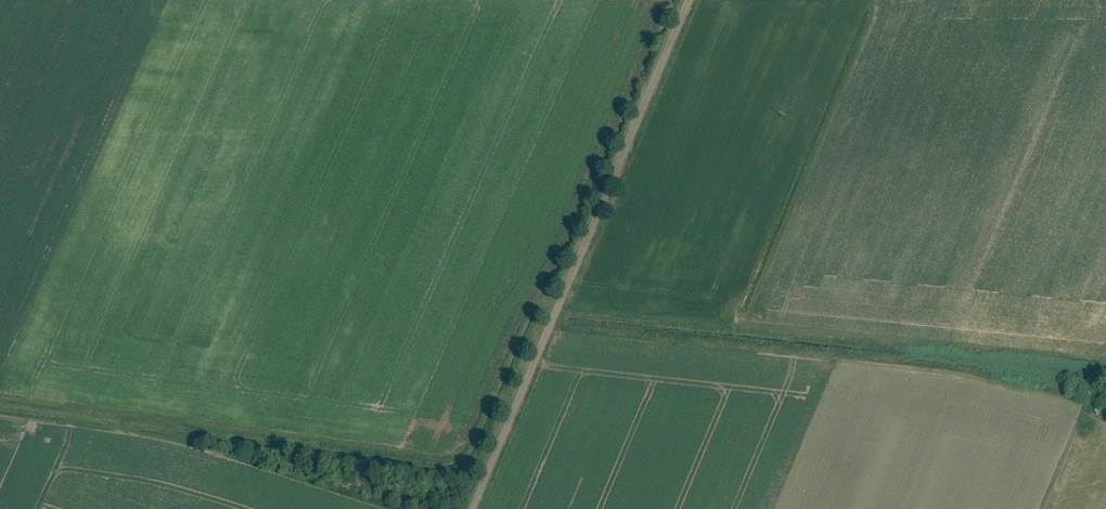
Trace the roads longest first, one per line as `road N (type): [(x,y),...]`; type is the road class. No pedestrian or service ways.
road 1 (unclassified): [(675,0),(462,508)]

